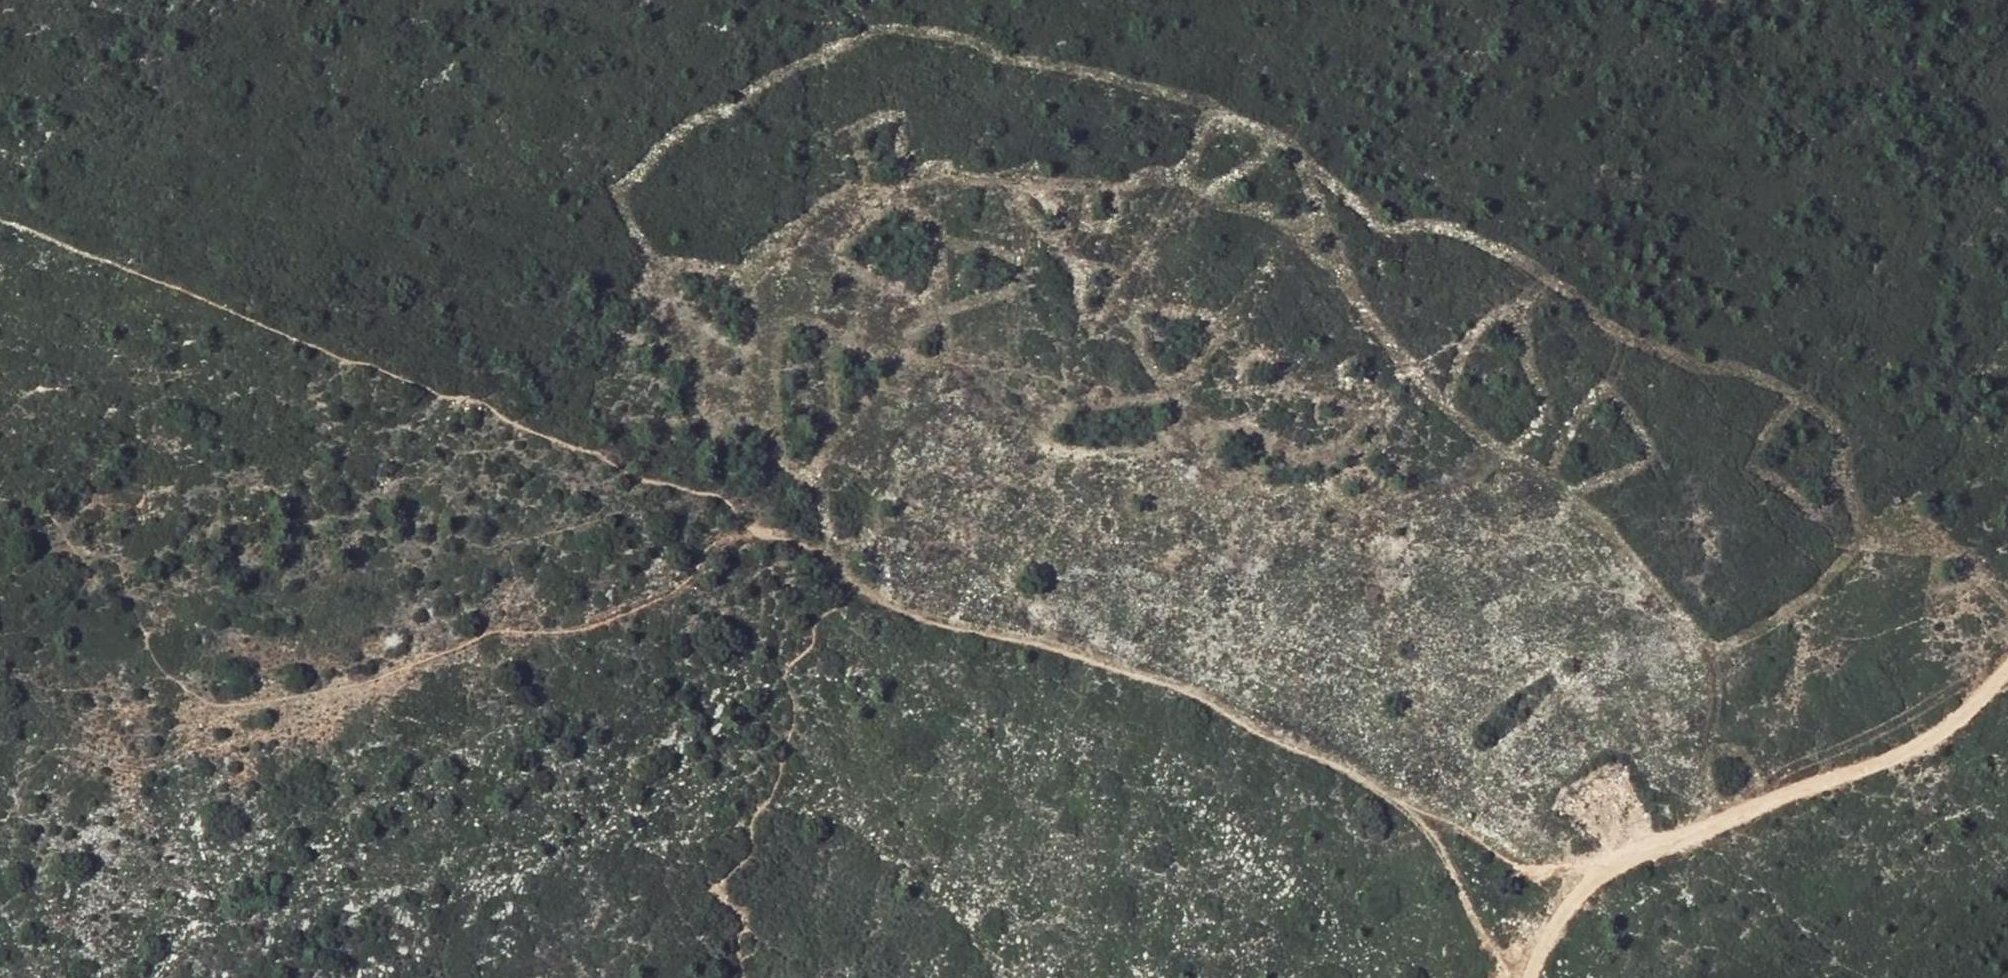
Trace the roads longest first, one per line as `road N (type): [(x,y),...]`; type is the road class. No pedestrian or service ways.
road 1 (track): [(2007,662),(1925,748),(1600,869),(1541,929),(1519,977)]

